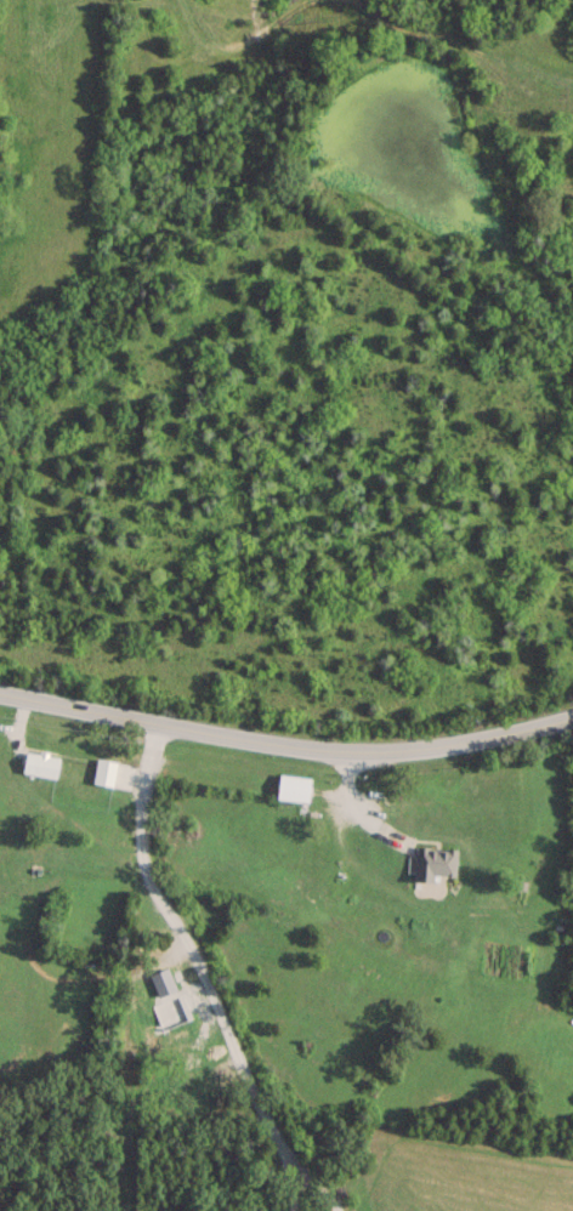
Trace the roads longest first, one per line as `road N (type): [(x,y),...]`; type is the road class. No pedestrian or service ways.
road 1 (tertiary): [(572,715),(409,746),(308,745),(0,693)]
road 2 (residential): [(292,1210),(284,1148),(186,945),(142,883),(159,723)]

